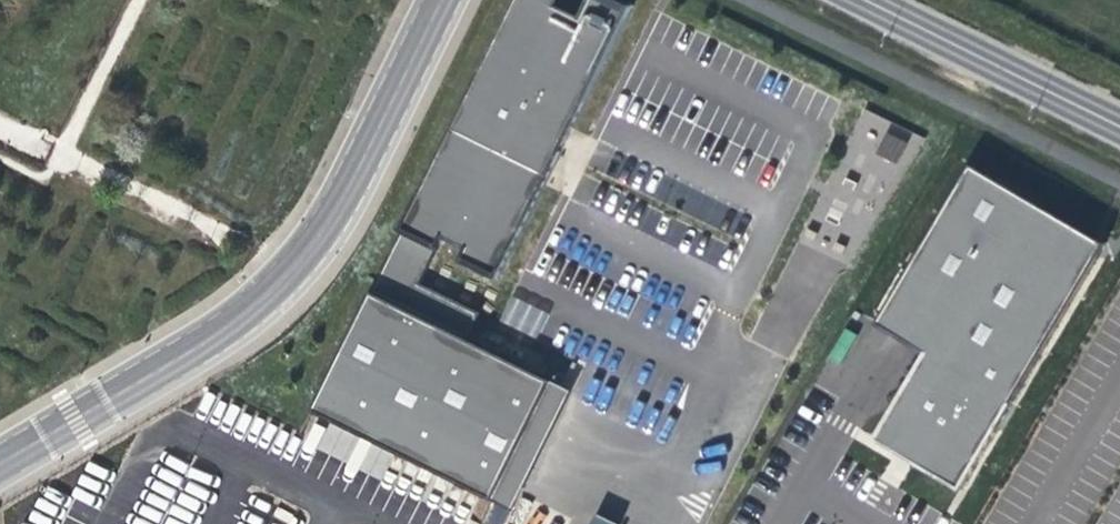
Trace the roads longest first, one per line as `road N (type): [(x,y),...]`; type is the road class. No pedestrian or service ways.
road 1 (tertiary): [(436,0),(293,272),(237,317),(0,460)]
road 2 (tertiary): [(1119,129),(860,0)]

